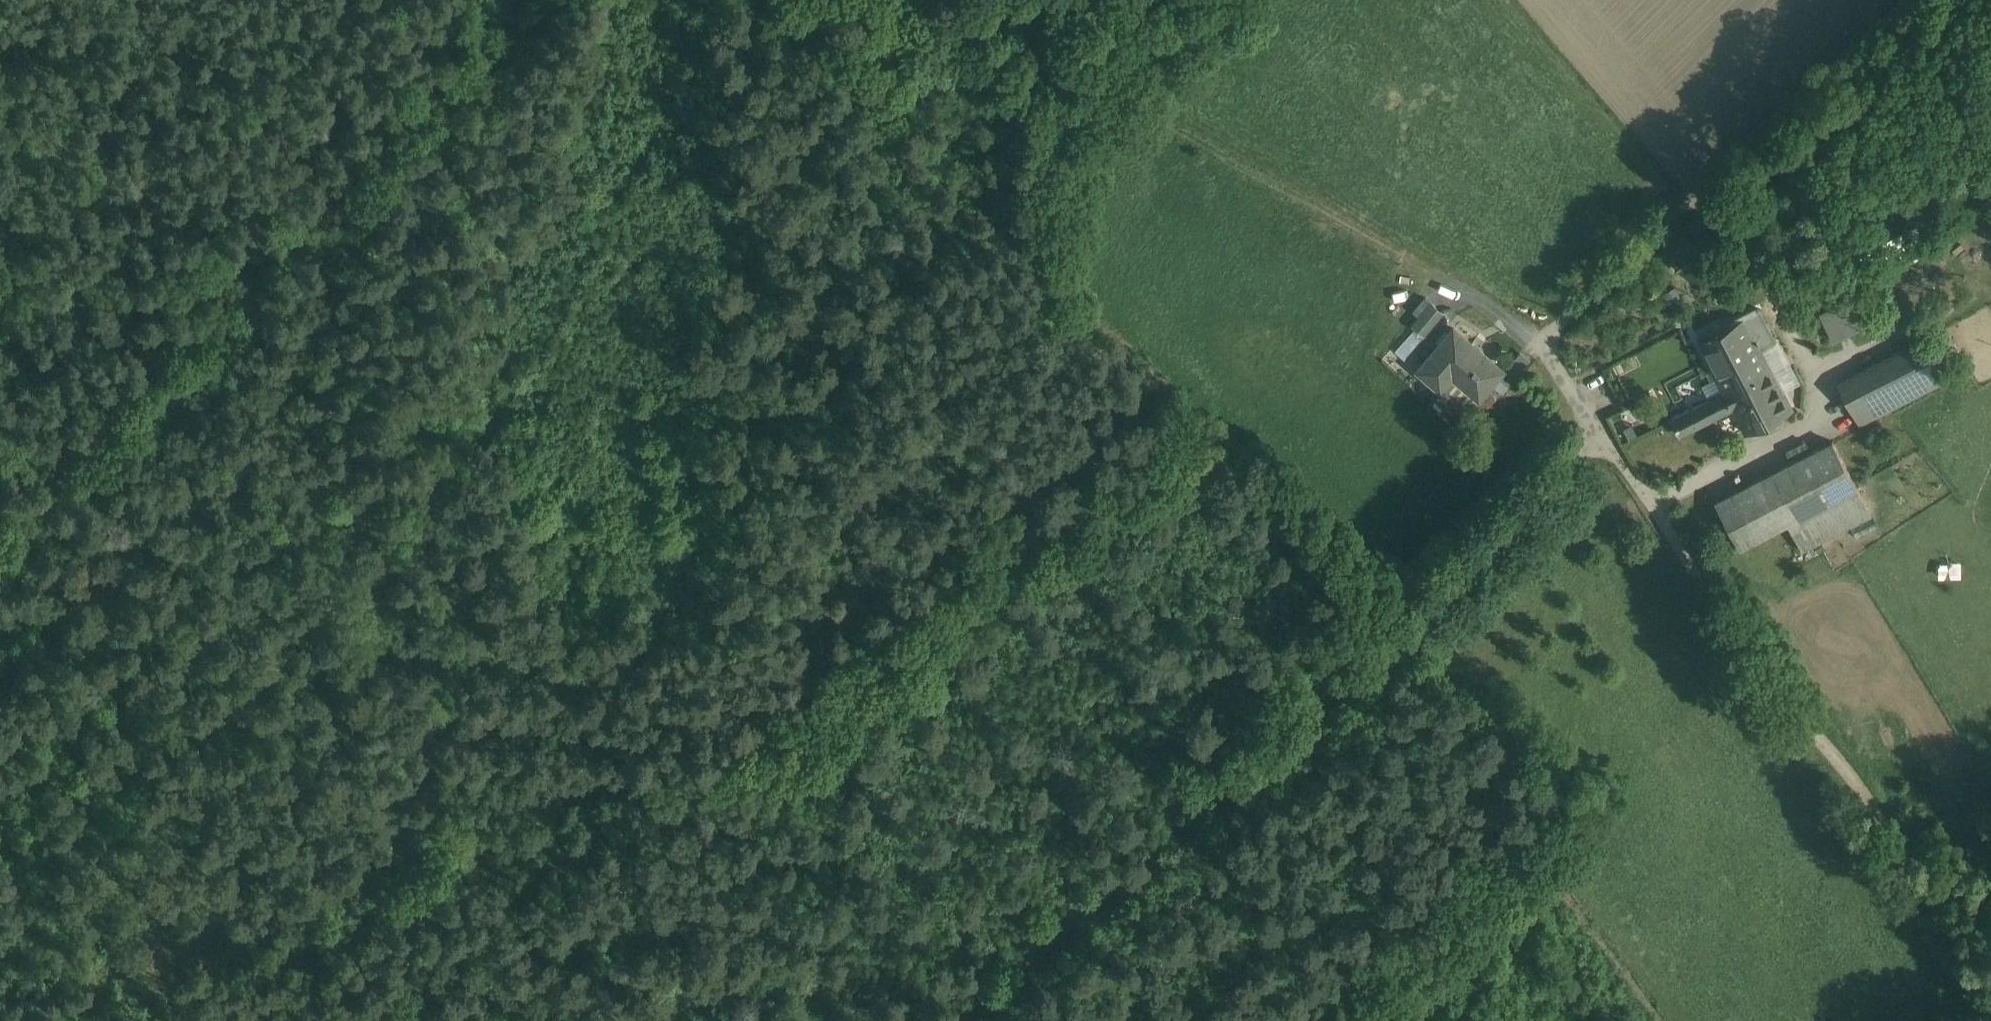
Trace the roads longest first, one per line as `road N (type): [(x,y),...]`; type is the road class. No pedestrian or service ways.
road 1 (track): [(1600,440),(961,1020)]
road 2 (track): [(1908,0),(1540,345),(1600,440)]
road 3 (track): [(1540,345),(1417,263),(1103,89)]

